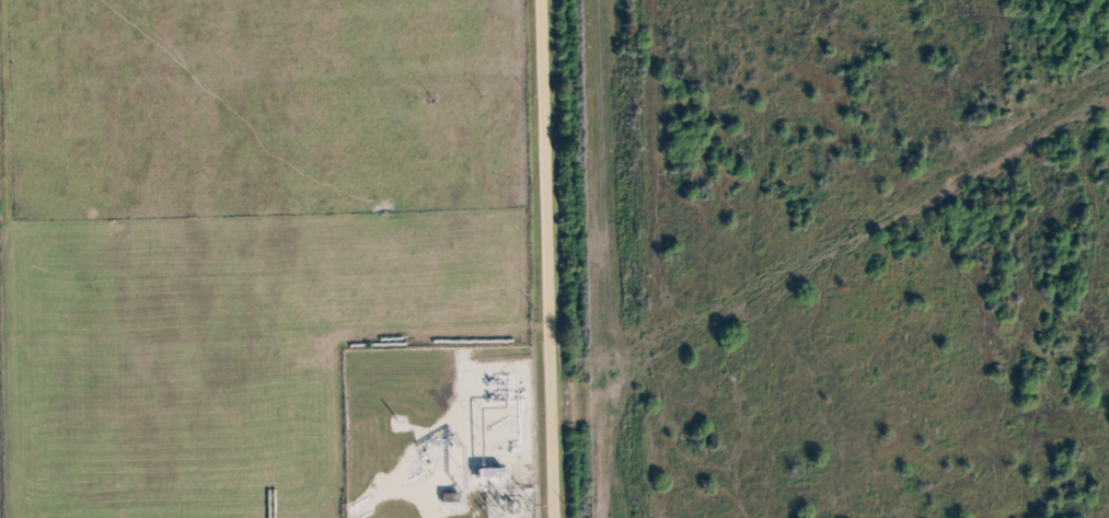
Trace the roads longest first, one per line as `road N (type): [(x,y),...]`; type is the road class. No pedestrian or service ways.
road 1 (tertiary): [(554,517),(542,0)]

